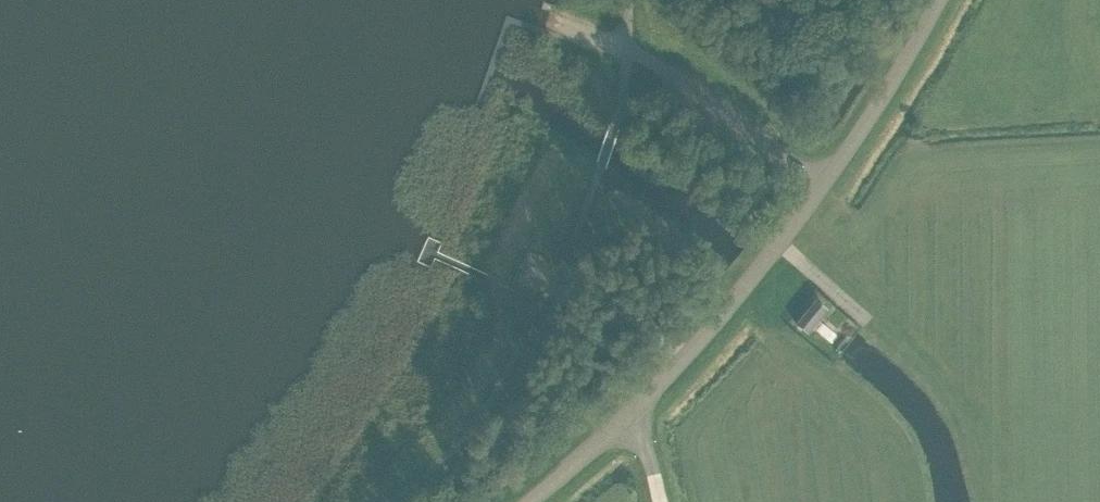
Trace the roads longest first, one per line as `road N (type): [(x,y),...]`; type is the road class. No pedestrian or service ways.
road 1 (unclassified): [(528,501),(627,416),(732,301),(844,155),(939,0)]

